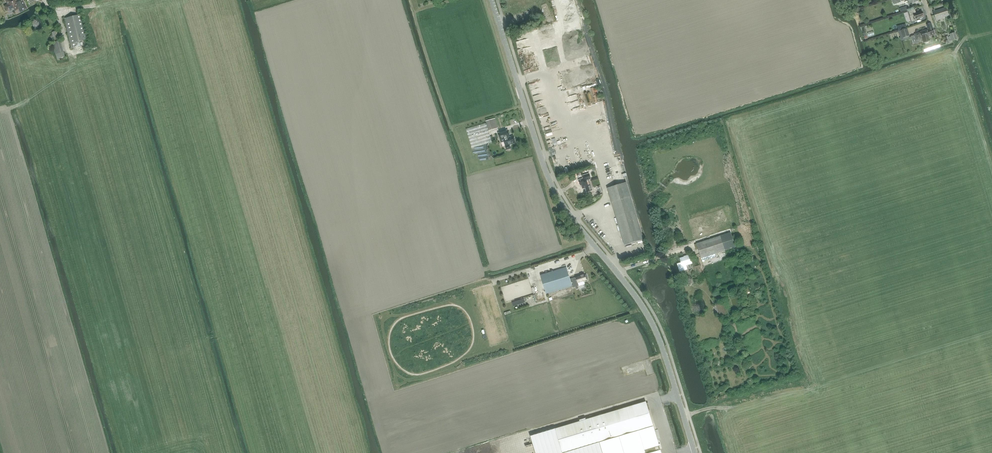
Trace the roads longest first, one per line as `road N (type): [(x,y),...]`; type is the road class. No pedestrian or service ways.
road 1 (unclassified): [(695,452),(654,326),(549,179),(492,0)]
road 2 (track): [(991,331),(812,389),(683,416)]
road 3 (track): [(966,38),(955,51),(991,167)]

